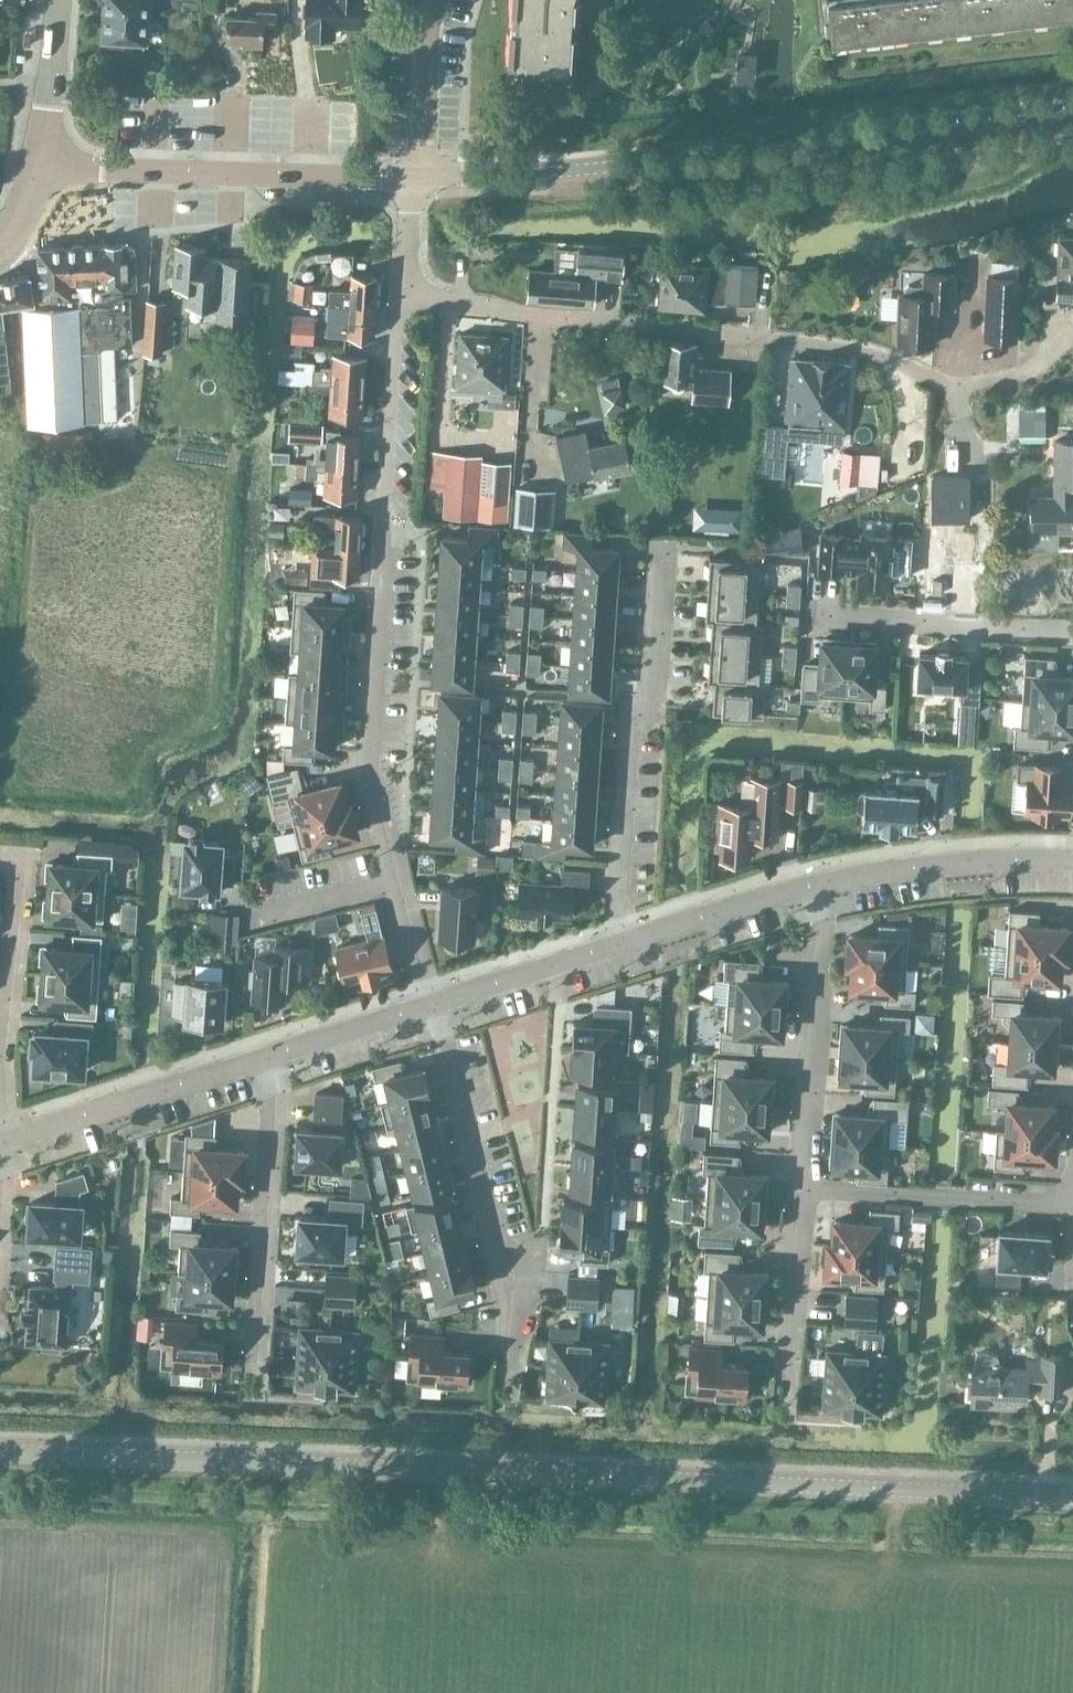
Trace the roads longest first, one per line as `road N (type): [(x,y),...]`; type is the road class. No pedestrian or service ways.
road 1 (unclassified): [(0,1452),(1072,1496)]
road 2 (residential): [(405,300),(862,353),(962,396),(1036,378),(1072,337)]
road 3 (tertiary): [(1072,114),(552,173),(415,179)]
road 4 (residential): [(434,1007),(375,770),(385,559)]
road 5 (residential): [(663,556),(653,704),(634,737),(616,950)]
road 6 (tertiary): [(415,179),(43,169)]
road 7 (residential): [(260,1383),(284,1054)]
road 8 (residential): [(10,1144),(3,1013),(28,855),(0,853)]
road 9 (residential): [(541,1261),(497,1261),(434,1007)]
road 10 (residential): [(805,1189),(826,886)]
road 11 (residential): [(10,1144),(284,1054)]
road 12 (residential): [(1072,1206),(805,1189)]
road 13 (residential): [(817,620),(1072,638)]
road 14 (residential): [(826,886),(971,865),(1072,863)]
road 15 (residential): [(616,950),(826,886)]
road 16 (residential): [(789,1406),(805,1189)]
road 17 (residential): [(405,300),(387,507)]
road 18 (residential): [(434,1007),(616,950)]
road 19 (tertiary): [(43,169),(60,0)]
road 20 (residential): [(10,1144),(0,1301)]
road 21 (residential): [(284,1054),(434,1007)]
road 22 (residential): [(415,179),(405,300)]

